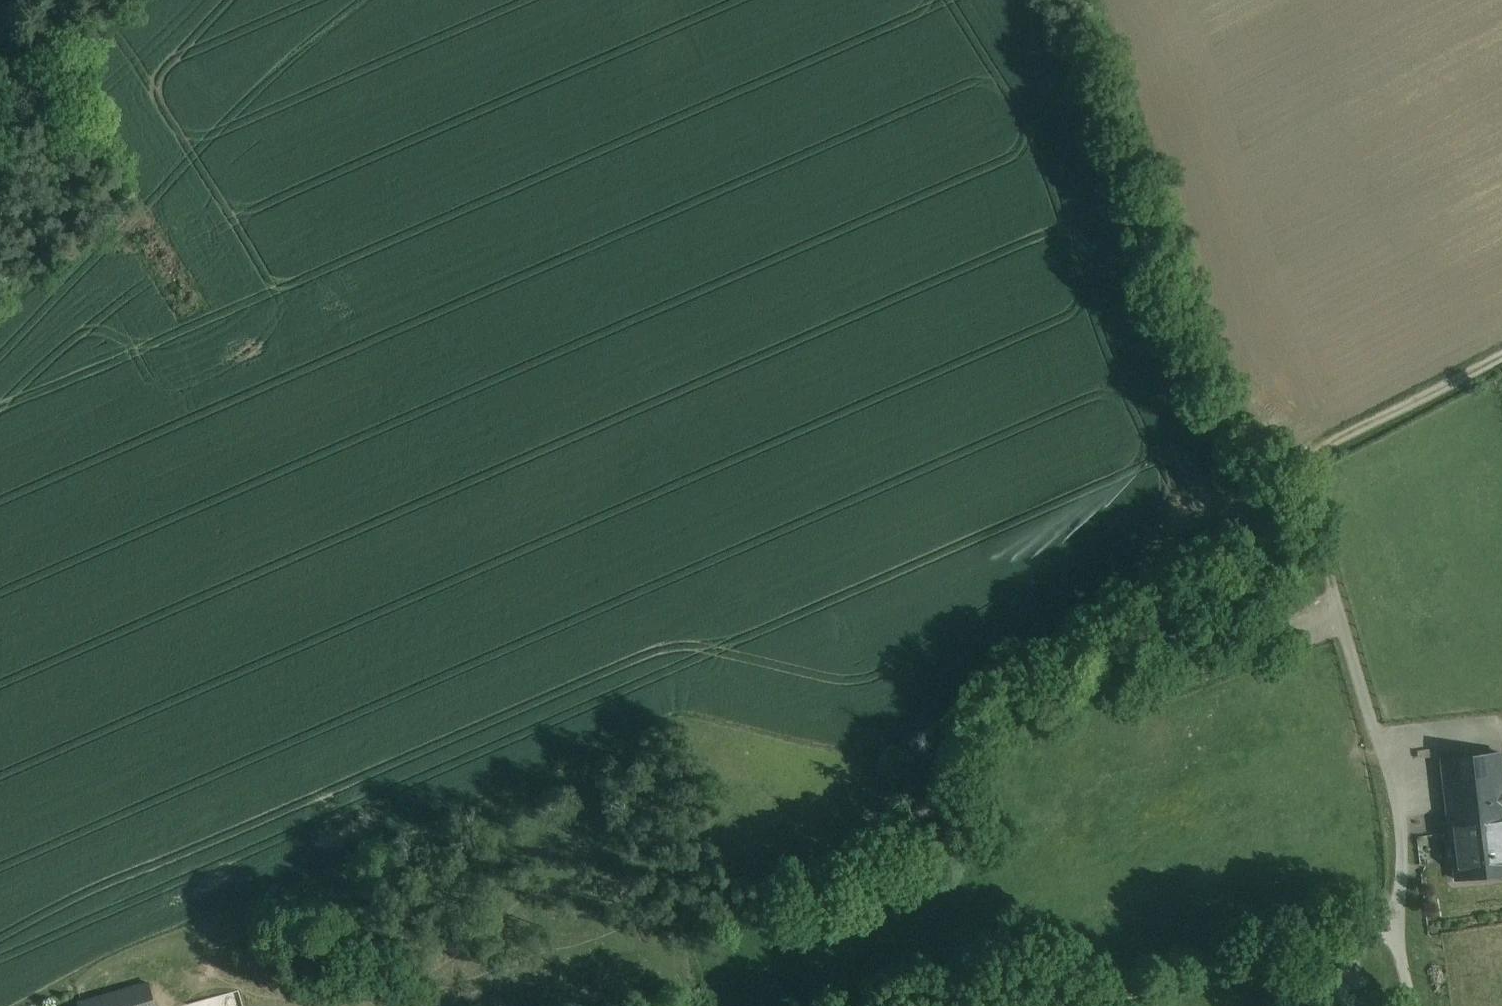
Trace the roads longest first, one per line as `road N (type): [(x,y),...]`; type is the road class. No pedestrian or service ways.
road 1 (unclassified): [(1334,589),(1398,802),(1399,918),(1098,999),(1005,995),(911,1005)]
road 2 (track): [(1501,356),(1324,444),(1313,464),(1334,589)]

